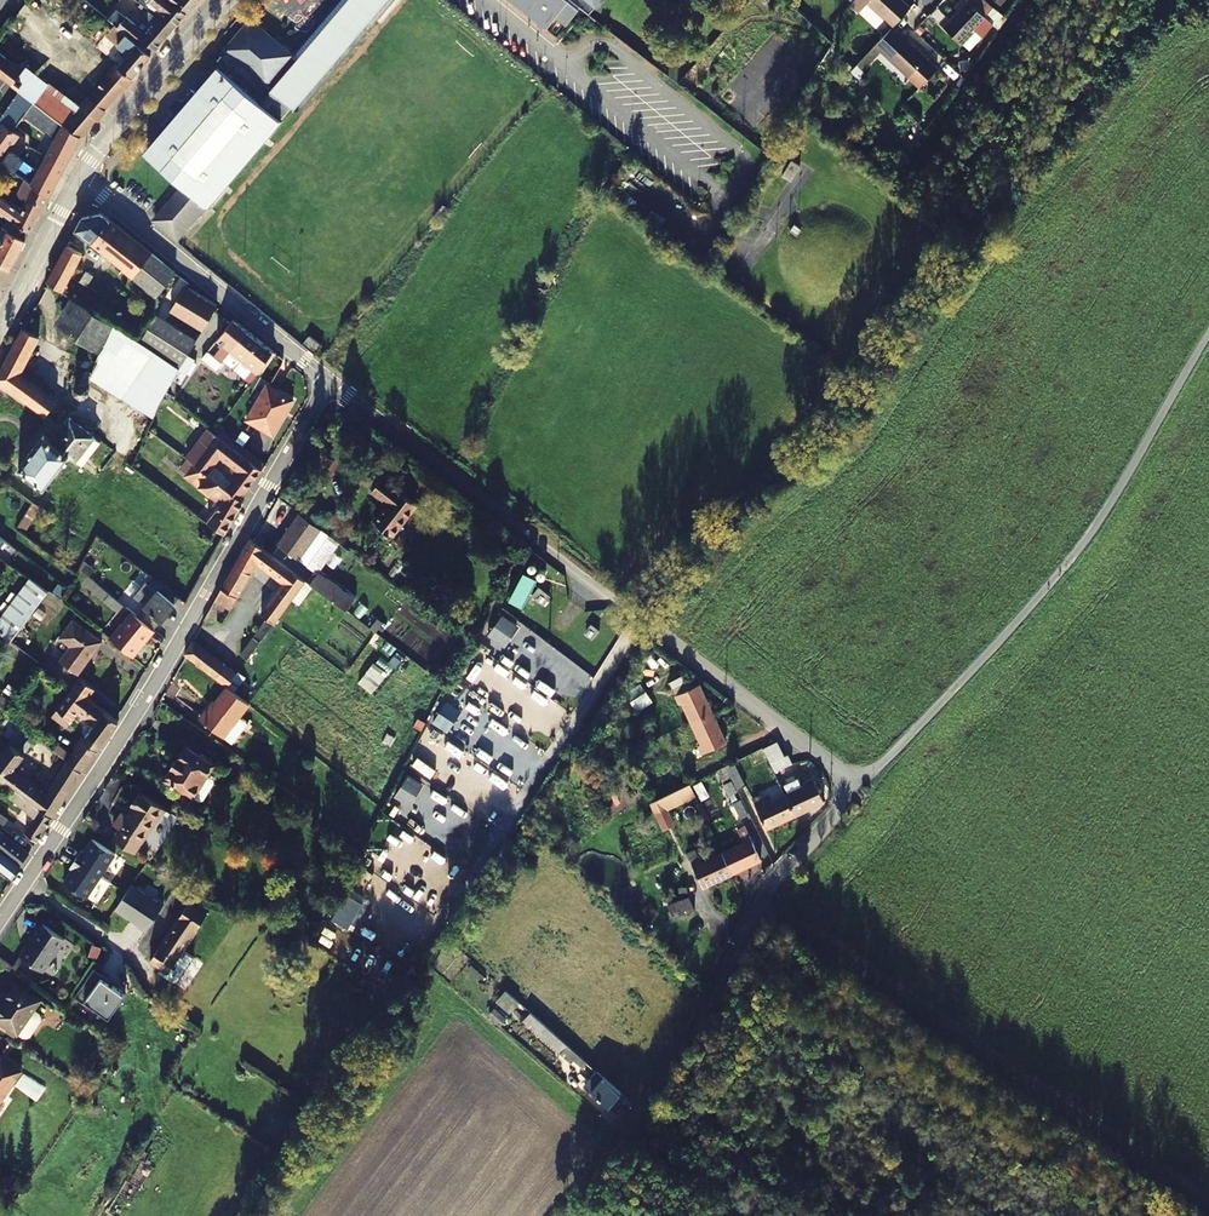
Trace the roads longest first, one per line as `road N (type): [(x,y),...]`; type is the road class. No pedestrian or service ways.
road 1 (residential): [(847,782),(330,380)]
road 2 (residential): [(0,922),(146,695),(330,380)]
road 3 (residential): [(847,782),(882,766),(1066,570),(1208,341)]
road 4 (track): [(1208,1212),(1005,1081),(755,899)]
road 5 (residential): [(560,1215),(679,1056),(758,893),(832,825),(847,782)]
road 6 (residential): [(330,380),(78,182)]
road 7 (secondary): [(226,0),(78,182)]
road 8 (secondary): [(78,182),(0,331)]

